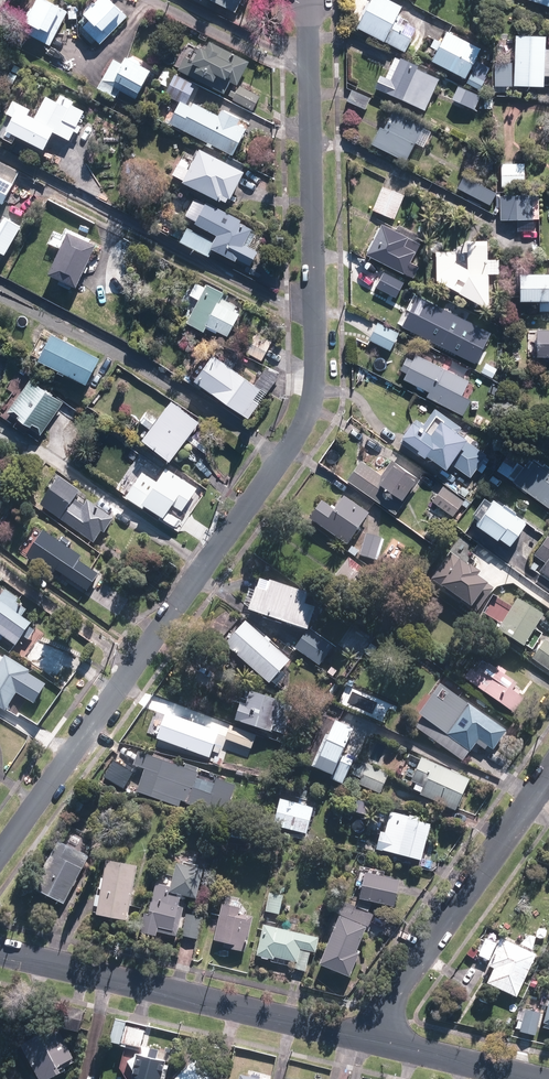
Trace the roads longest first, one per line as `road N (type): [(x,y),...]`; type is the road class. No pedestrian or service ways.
road 1 (residential): [(308,0),(313,380),(306,420),(0,854)]
road 2 (residential): [(0,950),(369,1040)]
road 3 (residential): [(548,780),(369,1040)]
road 4 (residential): [(369,1040),(534,1078)]

